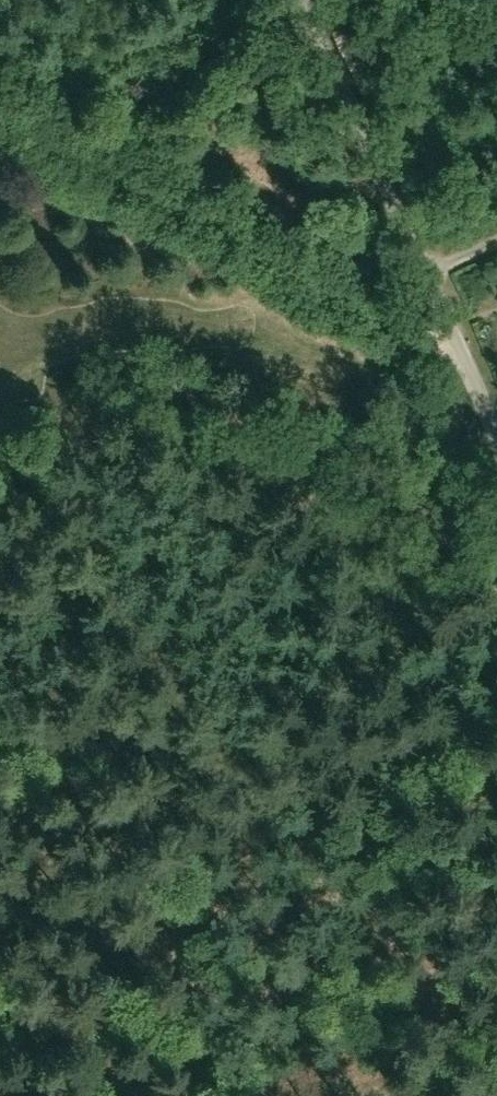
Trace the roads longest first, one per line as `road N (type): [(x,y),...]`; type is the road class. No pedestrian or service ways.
road 1 (unclassified): [(496,434),(302,0)]

